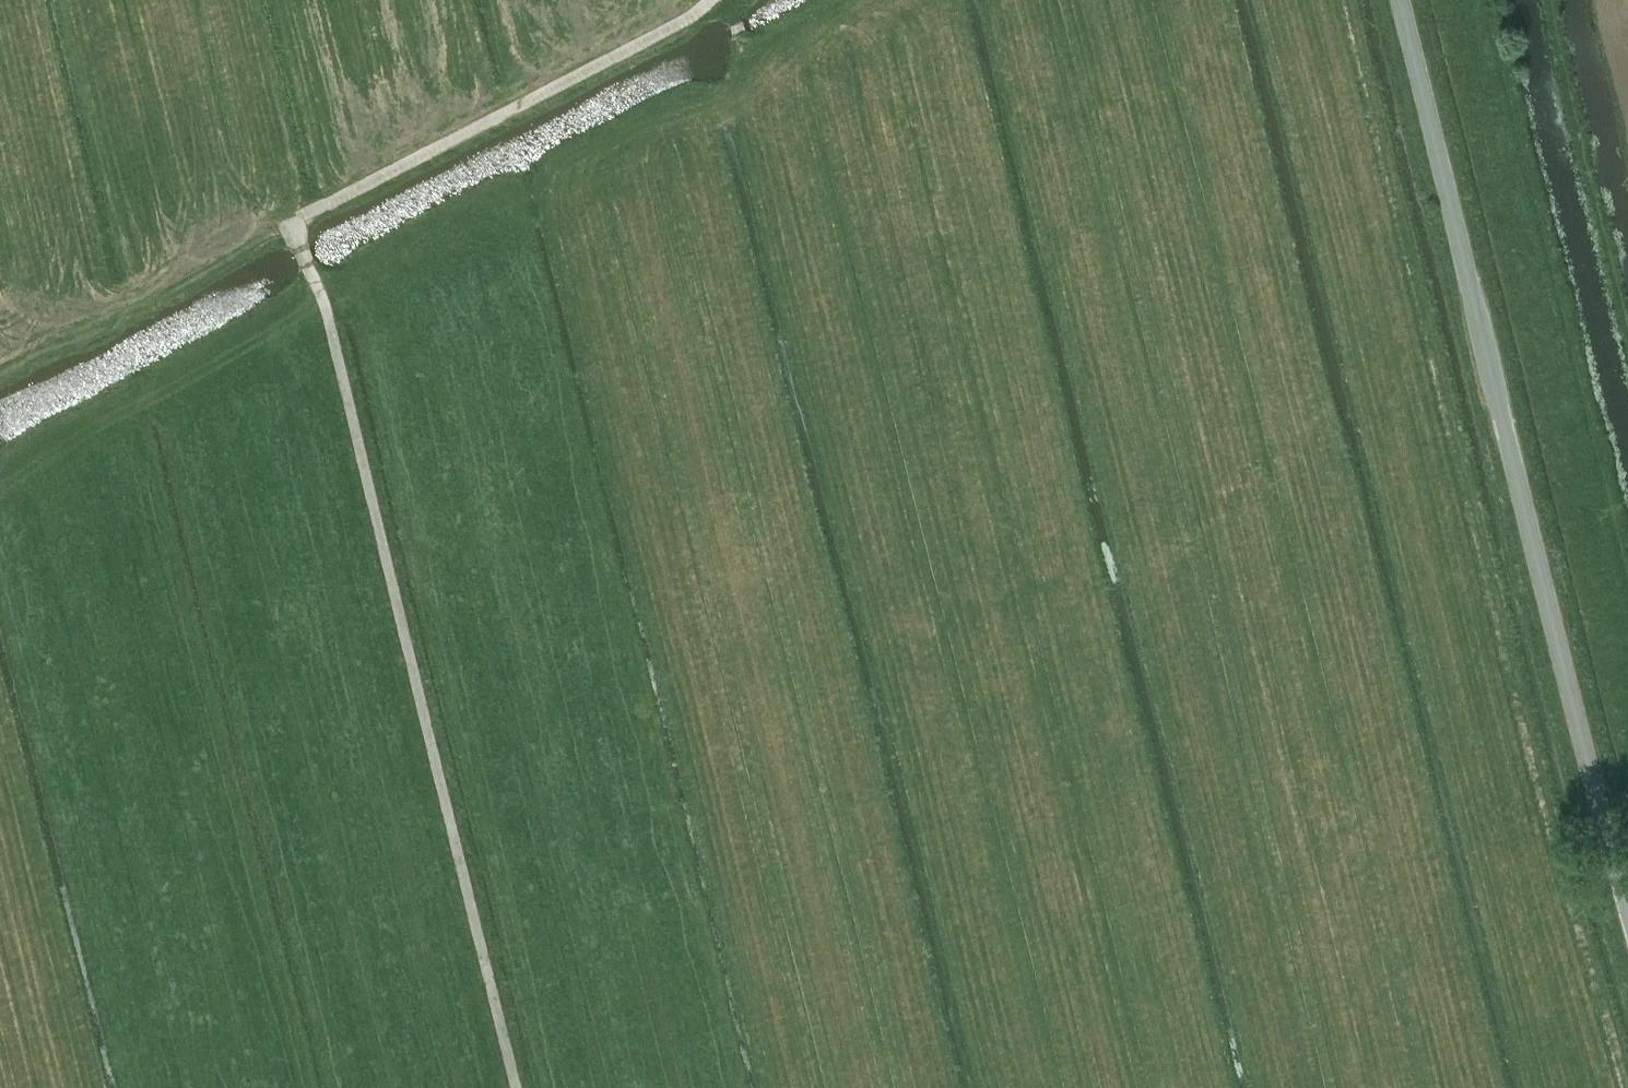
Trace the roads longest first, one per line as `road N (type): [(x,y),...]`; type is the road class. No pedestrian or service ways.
road 1 (track): [(517,1087),(315,277),(292,226),(712,0)]
road 2 (unclassified): [(1627,917),(1401,0)]

